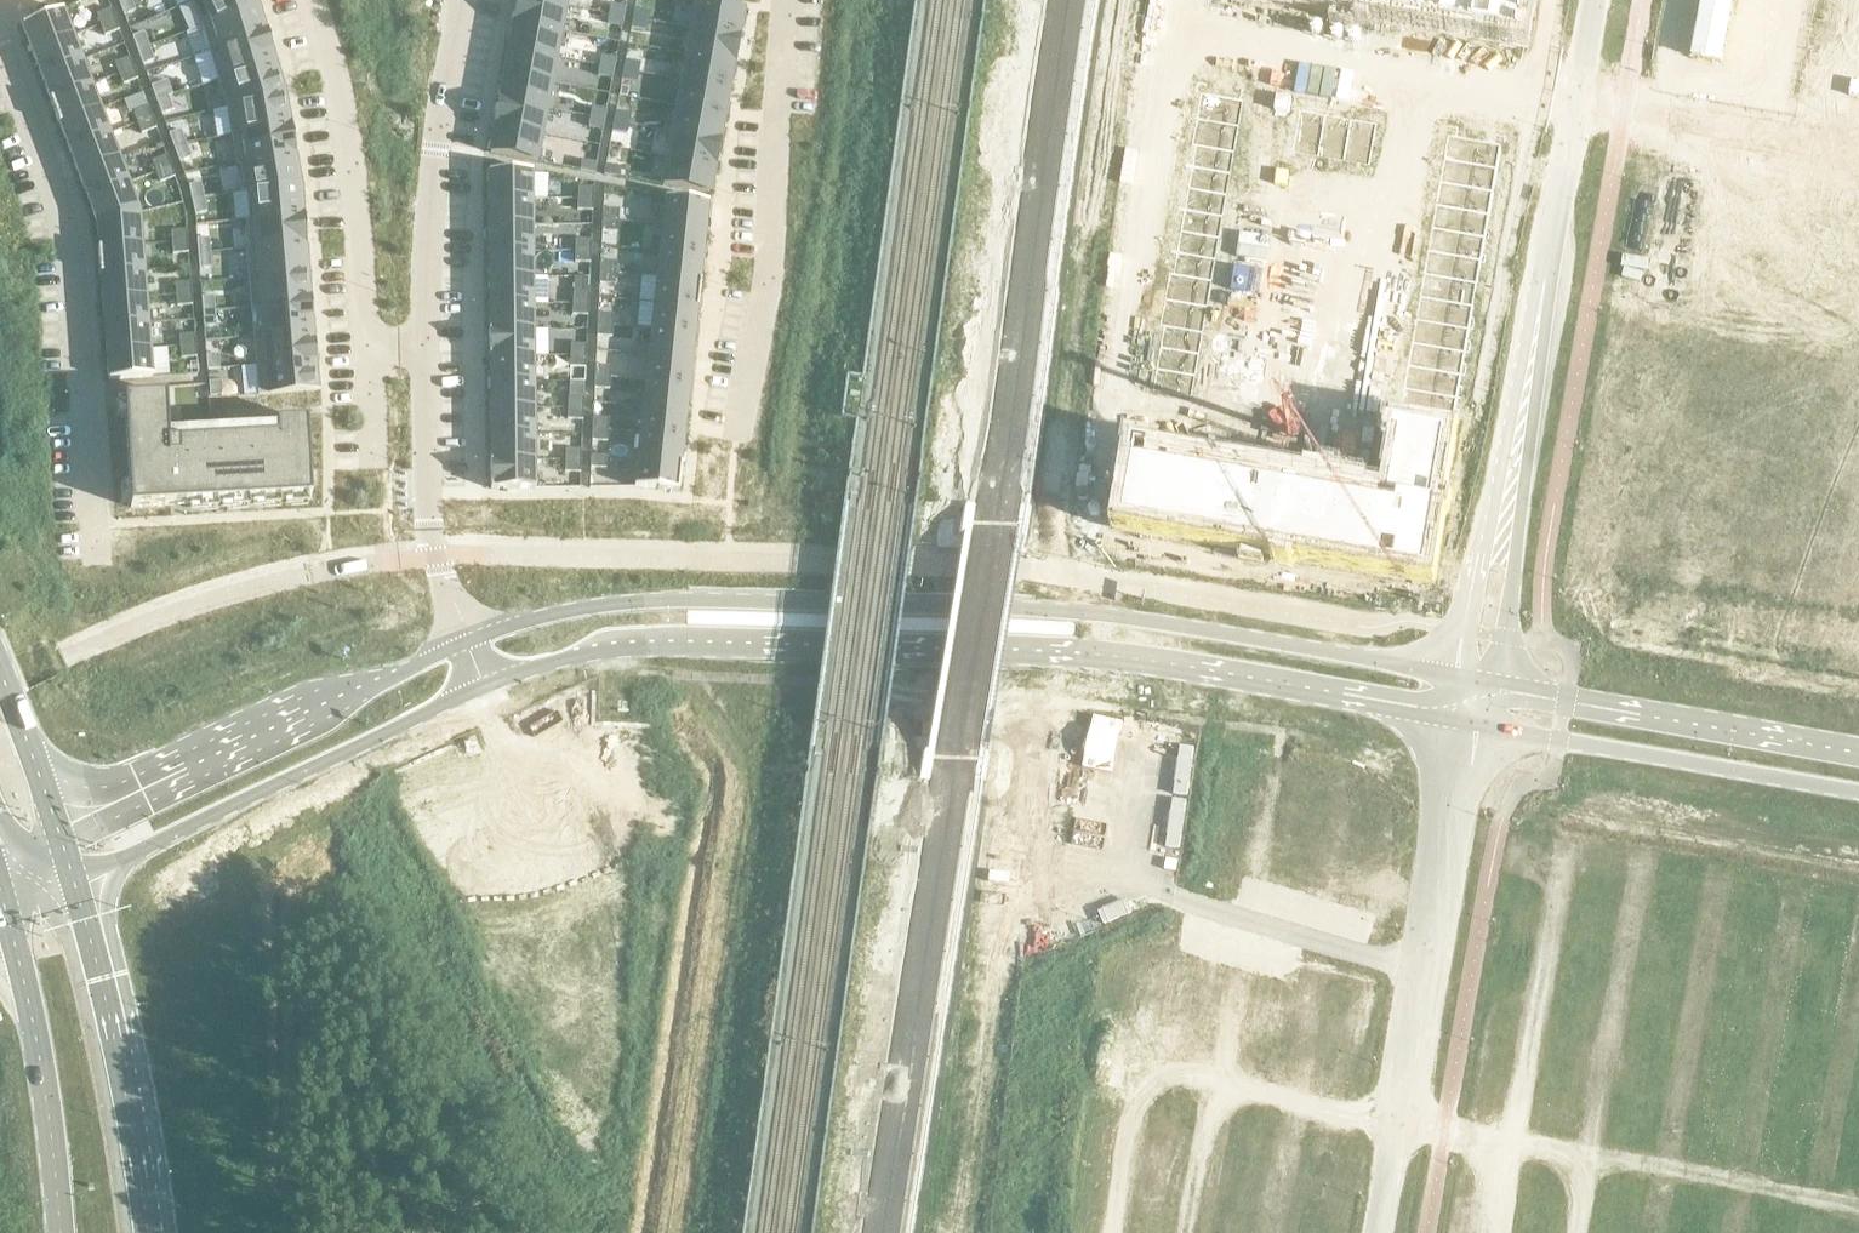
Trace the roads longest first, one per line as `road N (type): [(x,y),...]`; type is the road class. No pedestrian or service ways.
road 1 (tertiary): [(1453,679),(1074,613),(630,602),(540,617),(469,645)]
road 2 (tertiary): [(488,686),(579,655),(687,641),(1069,650),(1209,668),(1444,722)]
road 3 (residential): [(1177,0),(1092,516)]
road 4 (unclassified): [(1591,0),(1506,511)]
road 5 (residential): [(0,44),(53,189),(88,541)]
road 6 (tertiary): [(72,884),(488,686)]
road 7 (tertiary): [(469,645),(56,830)]
road 8 (residential): [(737,441),(774,218),(785,0)]
road 9 (tertiary): [(1490,731),(1858,793)]
road 10 (tertiary): [(1858,755),(1497,687)]
road 11 (residential): [(306,0),(342,116),(368,352)]
road 12 (secondary): [(145,1232),(113,1051),(72,884)]
road 13 (residential): [(463,0),(432,148),(422,350)]
road 14 (secondary): [(0,899),(41,1065),(57,1232)]
road 15 (residential): [(1858,698),(1614,656)]
road 16 (residential): [(422,350),(434,556)]
road 17 (unclassified): [(1506,511),(1477,559),(1453,679)]
road 18 (unclassified): [(1497,687),(1515,565),(1506,511)]
road 19 (secondary): [(56,830),(0,671)]

